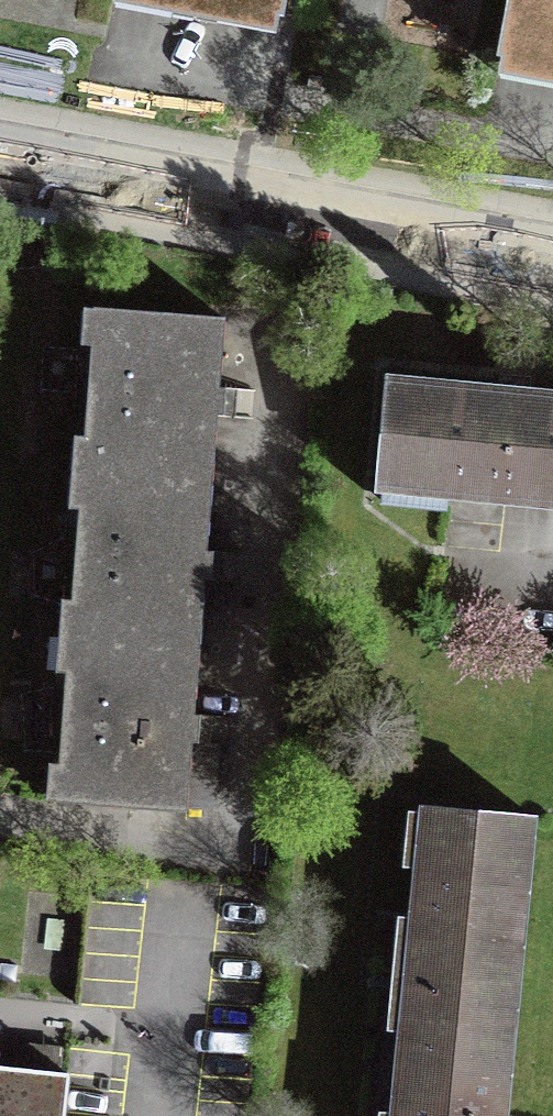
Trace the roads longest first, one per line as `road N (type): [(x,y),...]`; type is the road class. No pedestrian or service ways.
road 1 (residential): [(0,151),(552,242)]

